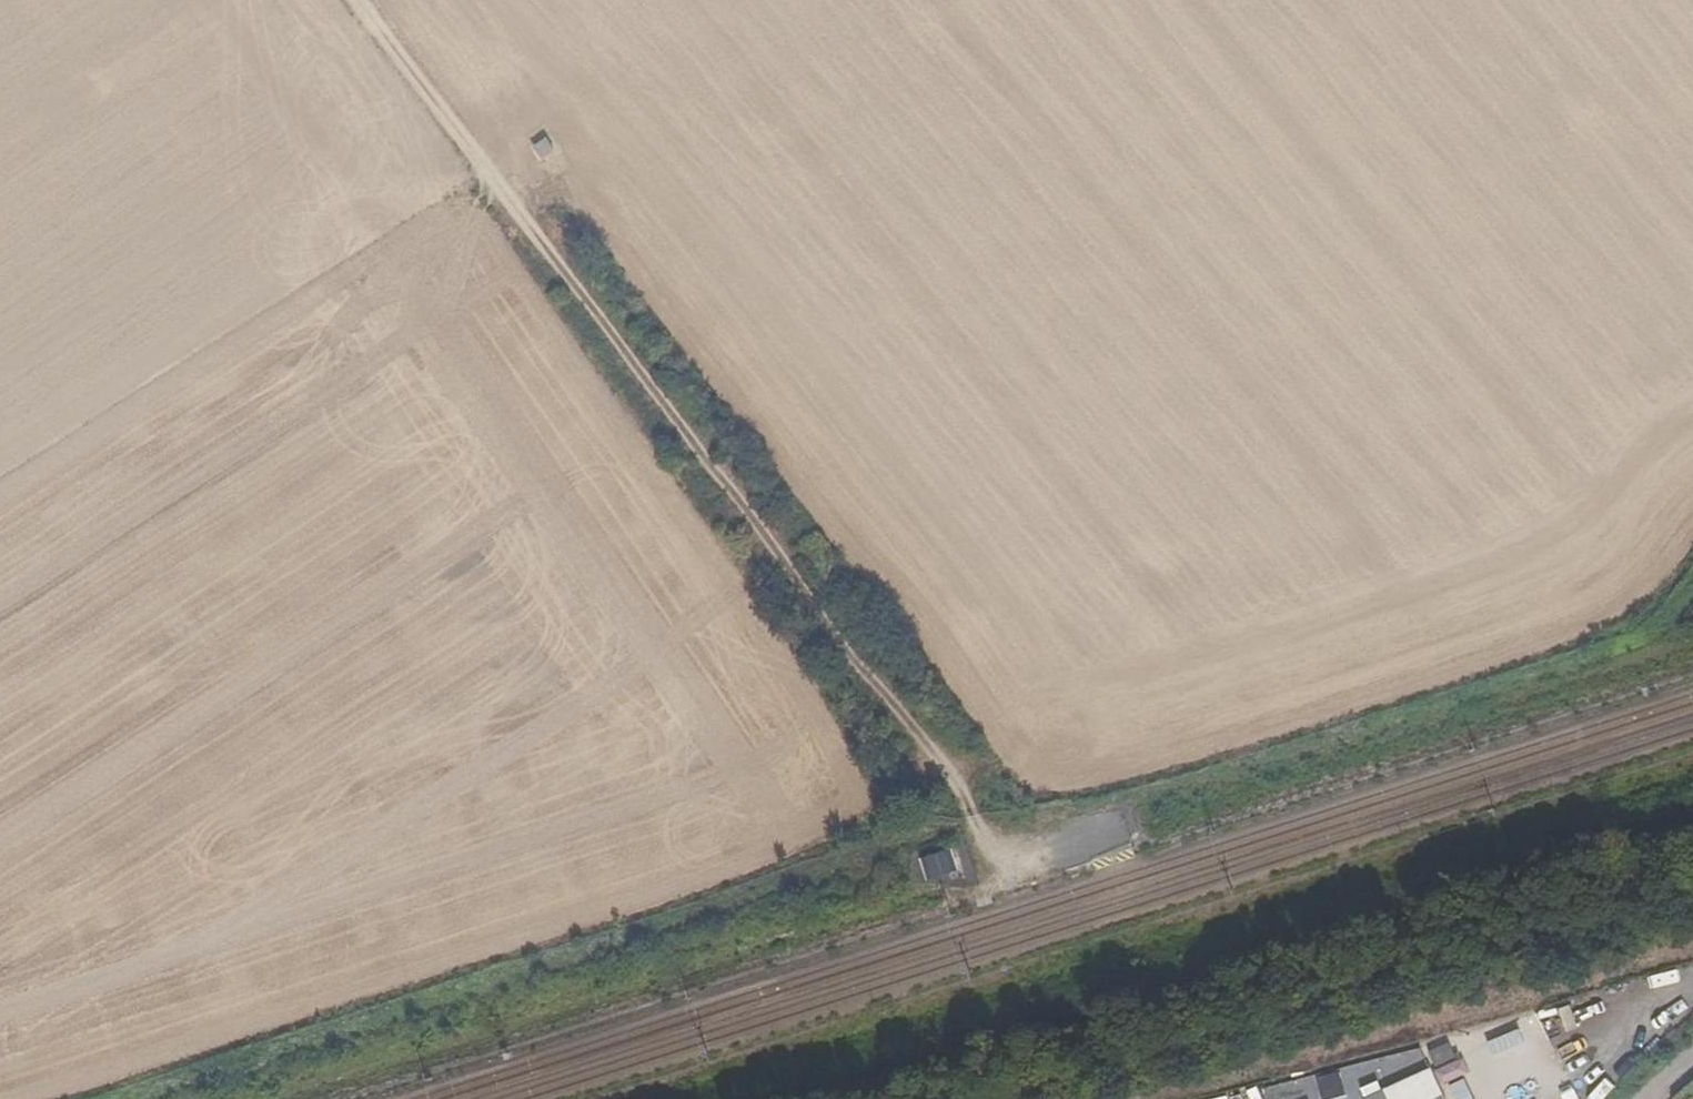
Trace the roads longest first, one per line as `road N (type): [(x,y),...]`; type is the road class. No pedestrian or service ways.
road 1 (track): [(359,0),(946,770),(993,843),(1015,857),(1048,858),(1102,841)]

